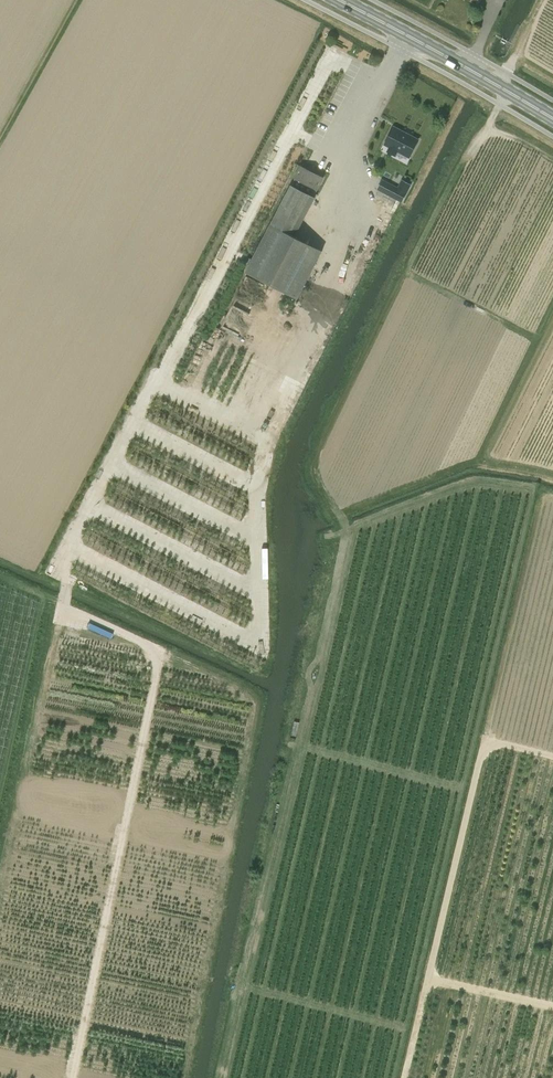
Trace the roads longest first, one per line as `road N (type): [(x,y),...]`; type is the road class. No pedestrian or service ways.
road 1 (primary): [(552,120),(335,0)]

